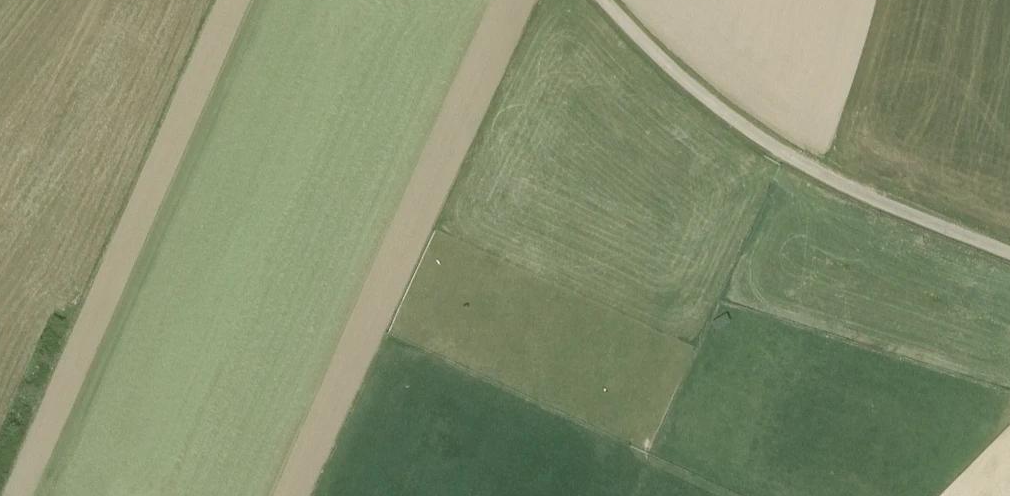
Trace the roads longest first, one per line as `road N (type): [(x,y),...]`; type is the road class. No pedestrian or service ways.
road 1 (unclassified): [(603,0),(705,98),(775,150),(1009,253)]

